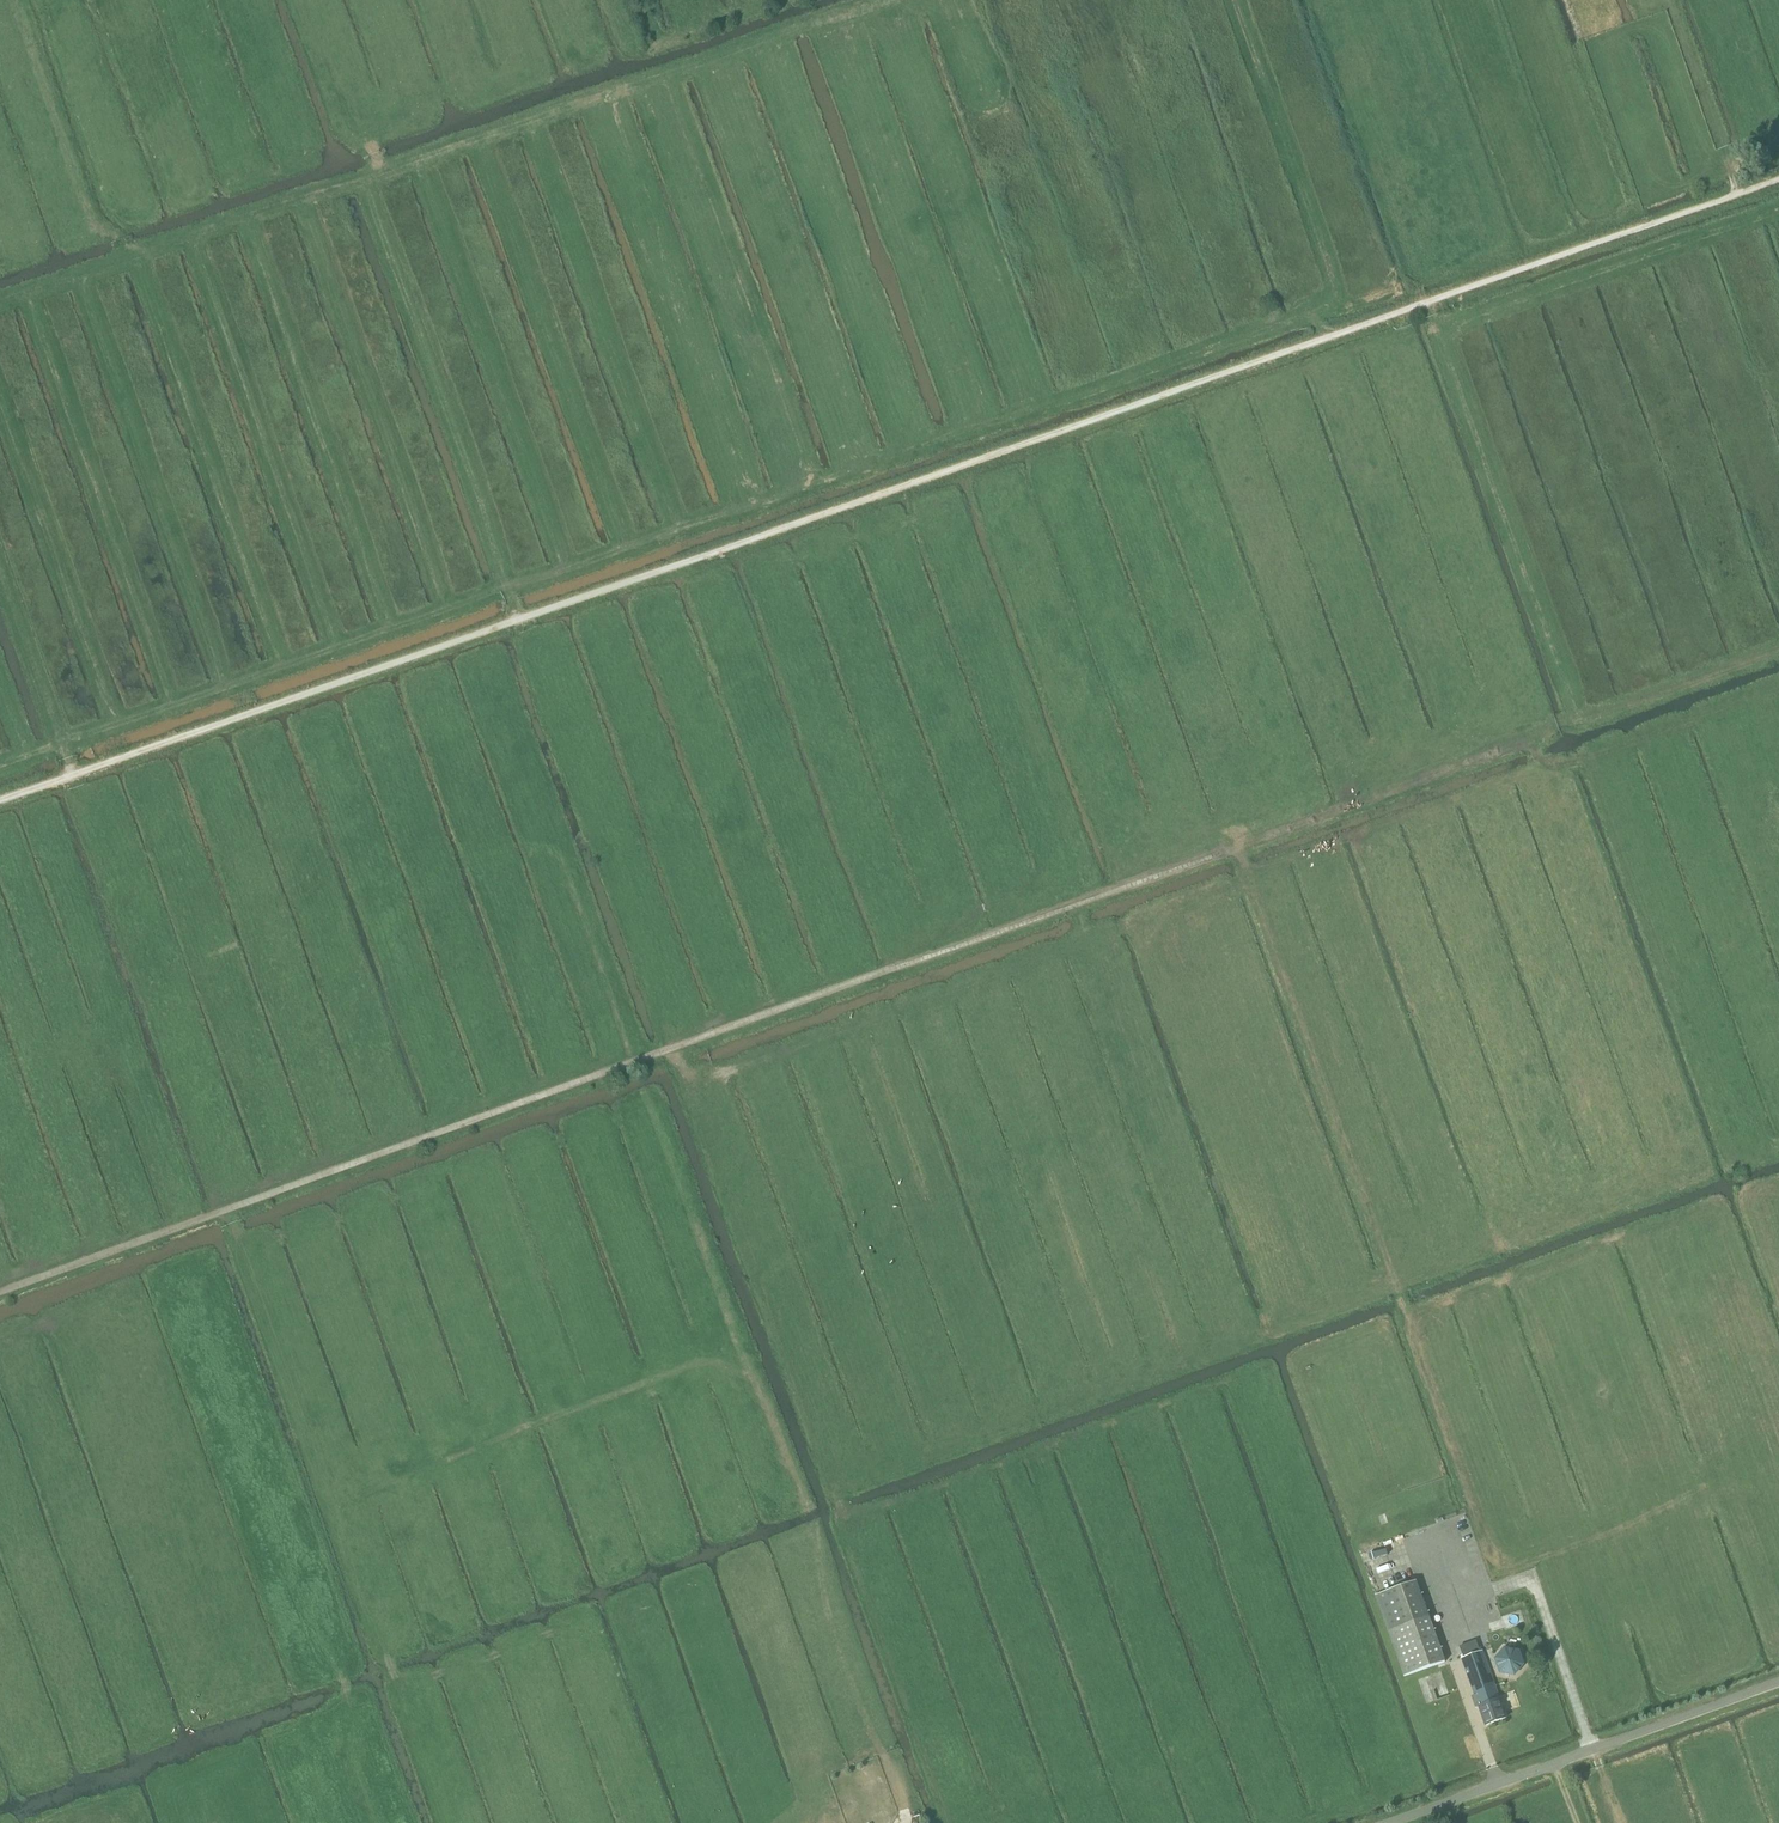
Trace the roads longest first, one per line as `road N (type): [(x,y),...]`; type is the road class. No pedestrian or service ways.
road 1 (track): [(0,799),(1778,179)]
road 2 (track): [(1138,881),(0,1291)]
road 3 (track): [(309,0),(378,168),(373,206),(579,775)]
road 4 (track): [(1778,649),(1574,715),(1441,337)]
road 5 (track): [(1138,881),(1574,715)]
road 6 (unclassified): [(1376,1822),(1778,1682)]
road 7 (track): [(1620,1822),(1535,1583),(1521,1579),(1452,1603)]
road 8 (track): [(1228,0),(1317,250)]
road 9 (track): [(721,1153),(665,1002)]

